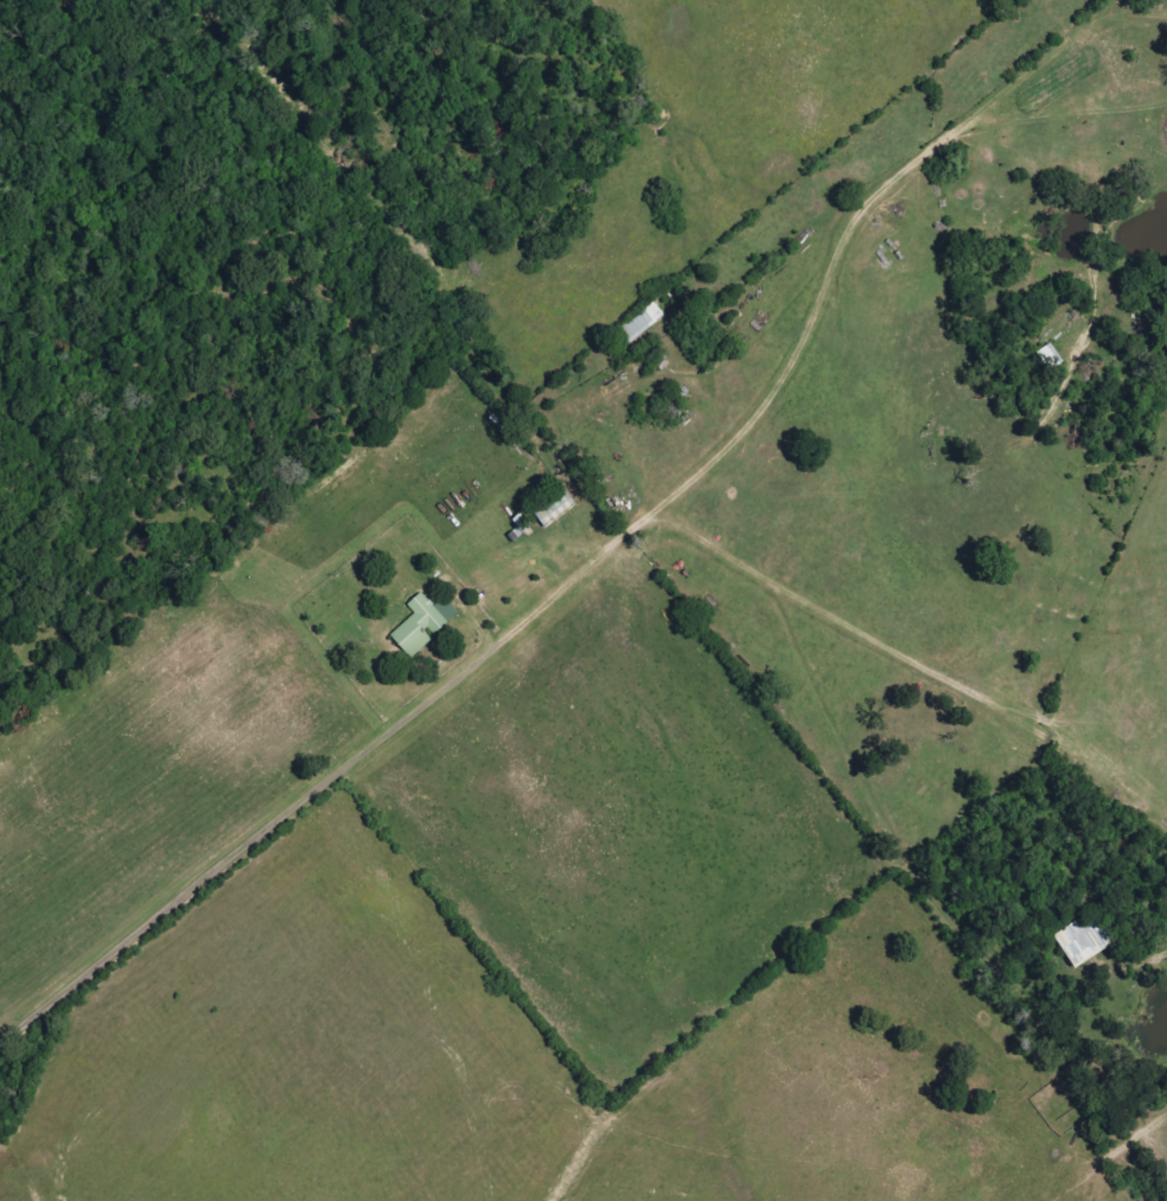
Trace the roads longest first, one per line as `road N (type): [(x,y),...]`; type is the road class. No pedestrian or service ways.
road 1 (residential): [(0,1054),(548,606),(650,514)]

